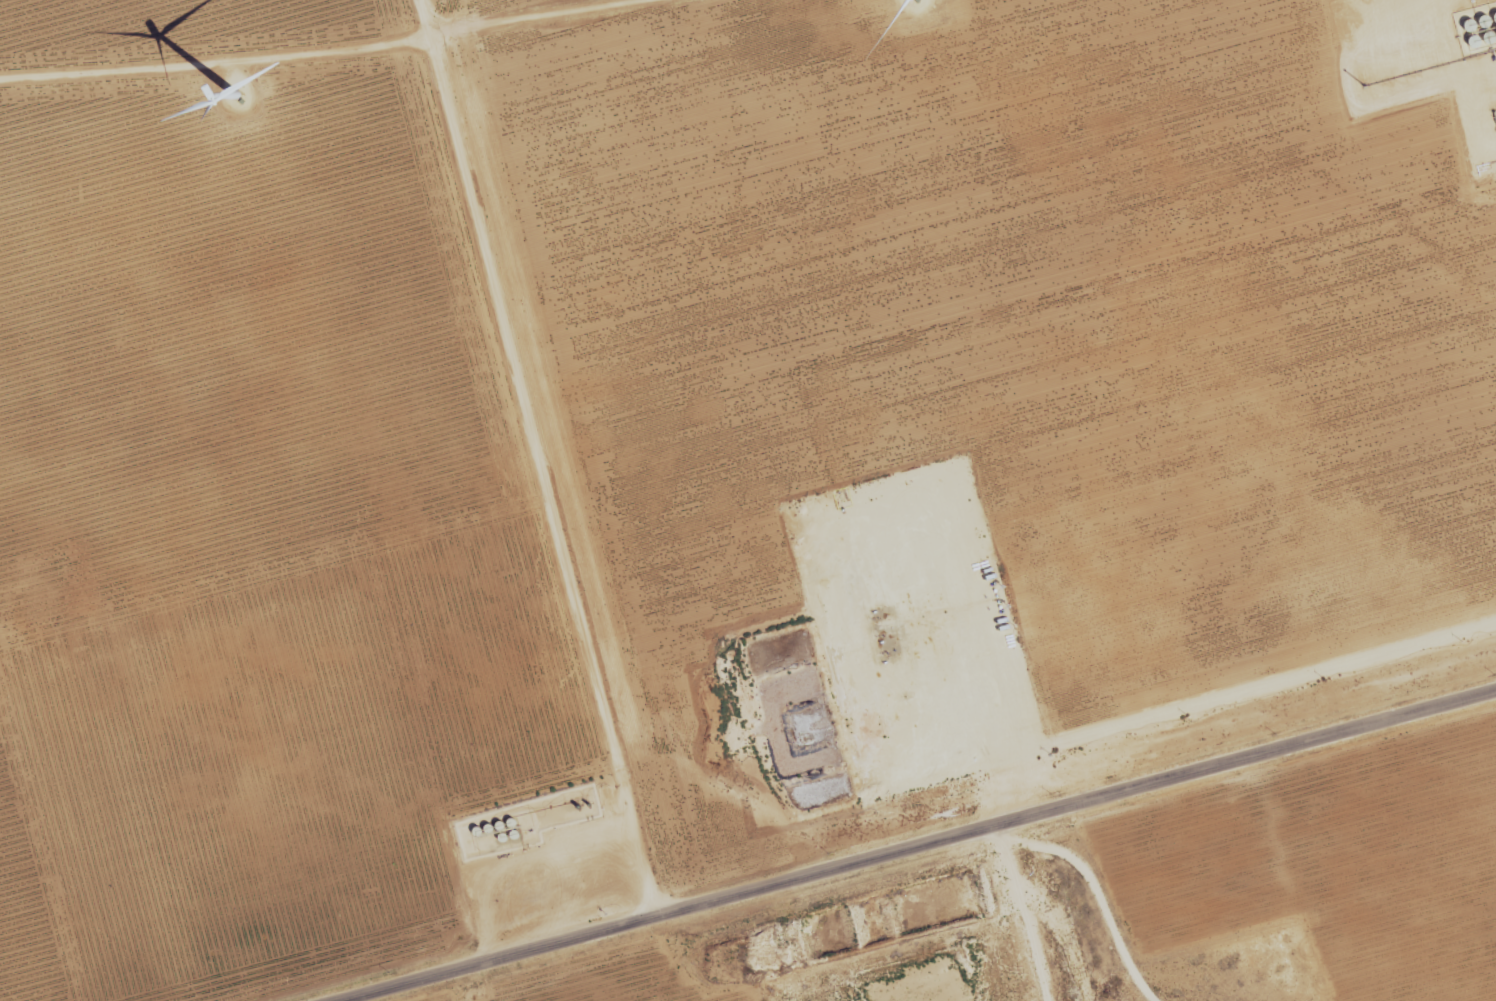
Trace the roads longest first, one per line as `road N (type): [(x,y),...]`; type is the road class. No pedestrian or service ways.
road 1 (residential): [(327,1000),(1495,686)]

